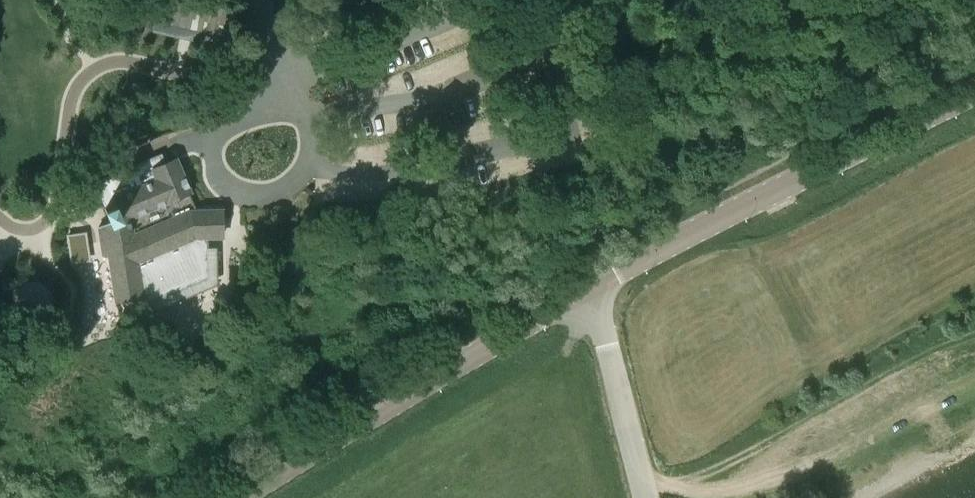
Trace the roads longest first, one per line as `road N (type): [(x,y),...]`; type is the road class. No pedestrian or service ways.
road 1 (tertiary): [(594,286),(974,93)]
road 2 (tertiary): [(240,497),(594,286)]
road 3 (track): [(641,481),(698,490),(745,479),(853,409),(974,349)]
road 4 (unclassified): [(258,0),(274,67),(295,75),(314,74),(475,0)]
road 5 (unclassified): [(644,497),(594,286)]

